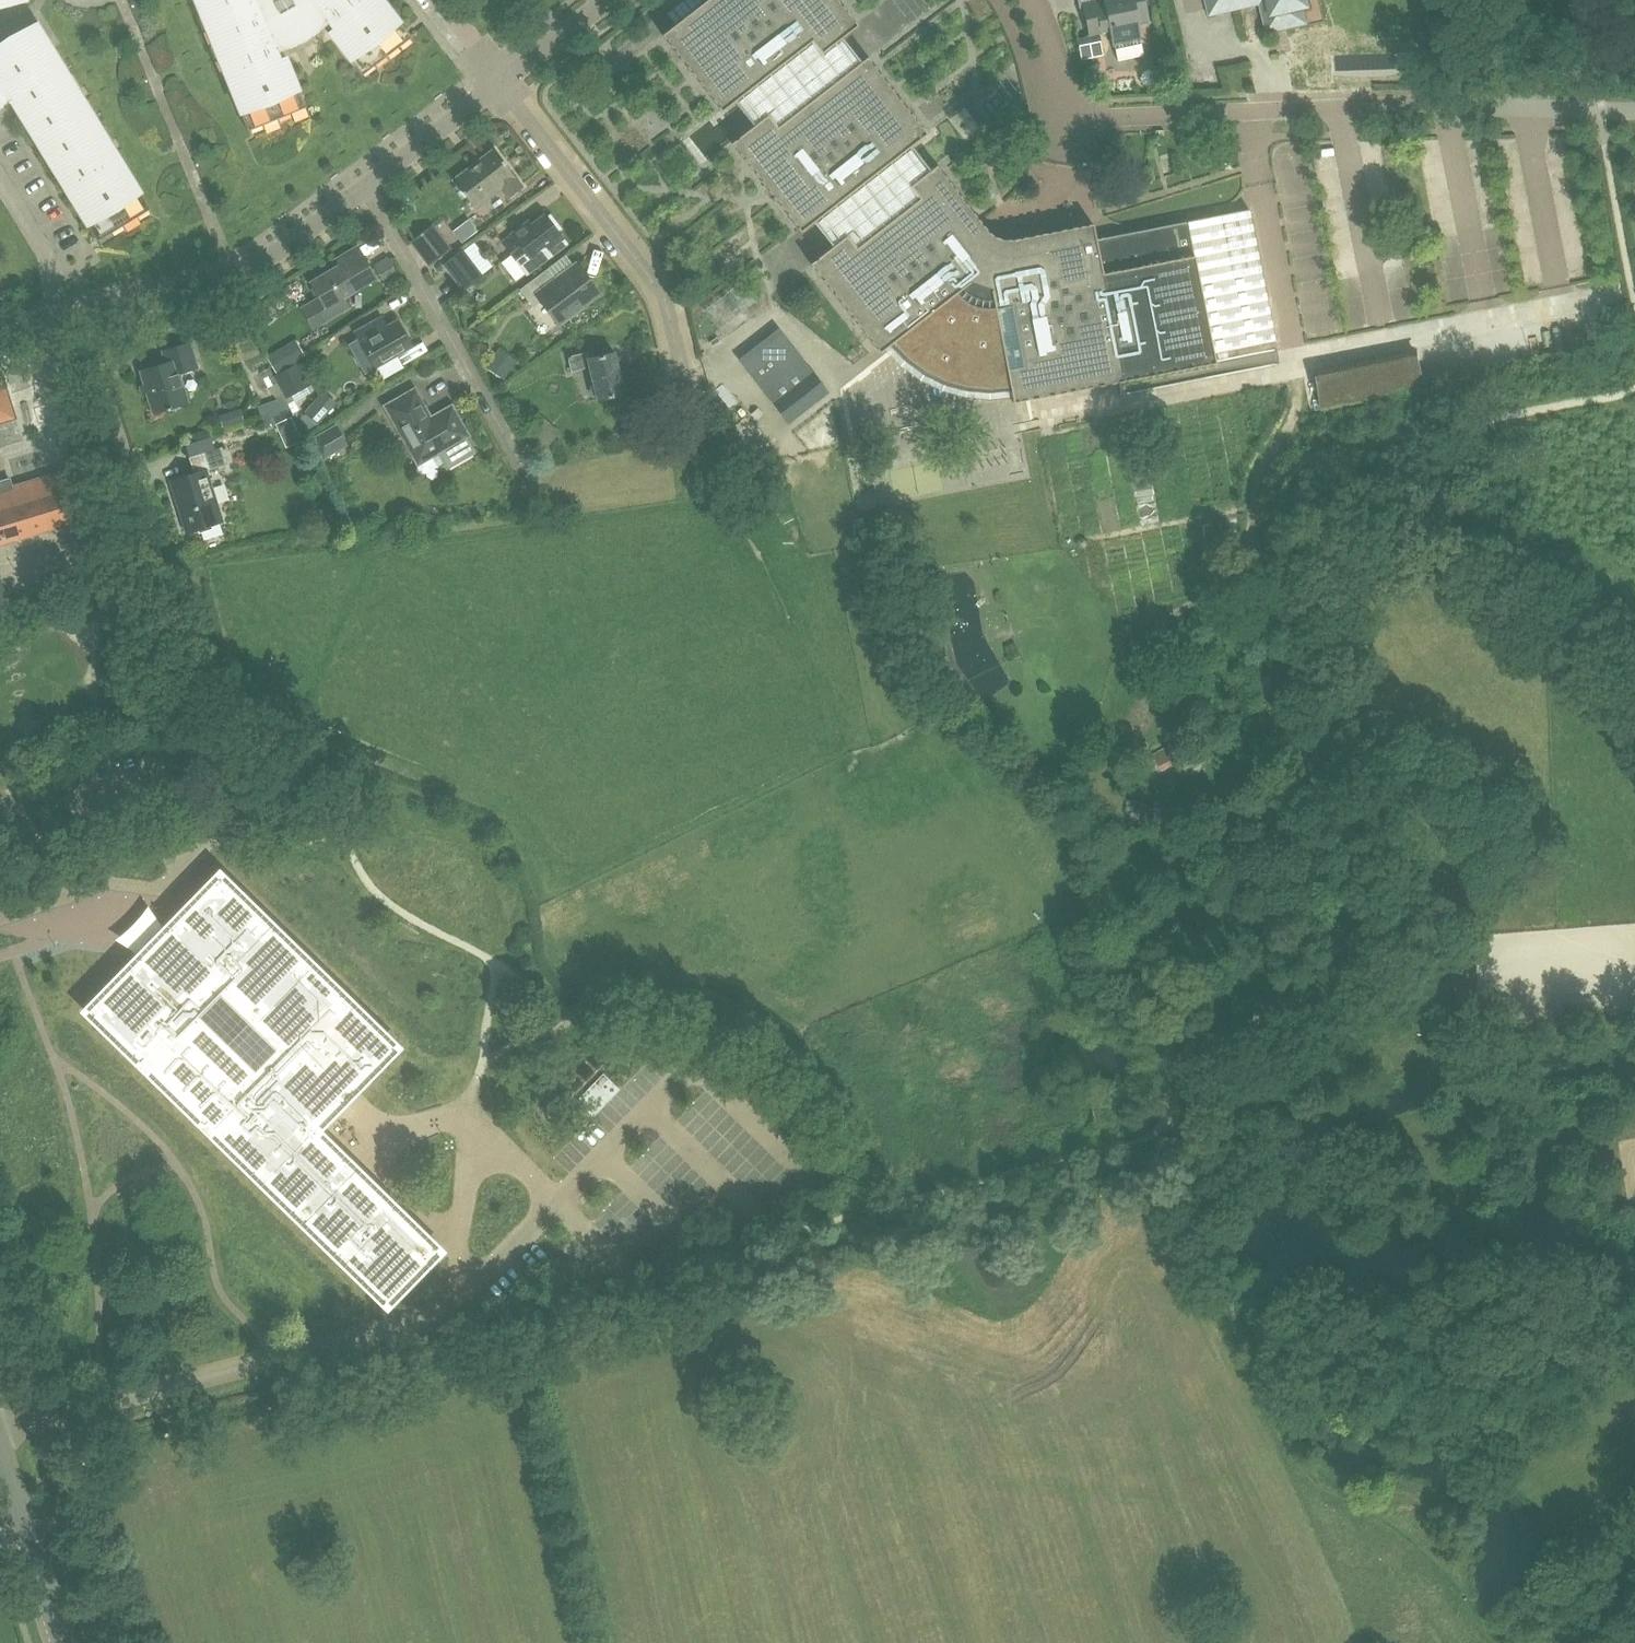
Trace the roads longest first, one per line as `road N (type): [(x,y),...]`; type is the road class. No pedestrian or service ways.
road 1 (residential): [(1634,110),(1366,106),(1082,114),(1061,98),(1022,0)]
road 2 (residential): [(0,325),(219,282),(270,257),(365,186)]
road 3 (residential): [(689,398),(662,294),(499,81)]
road 4 (residential): [(534,489),(365,186)]
road 5 (residential): [(365,186),(499,81)]
road 6 (residential): [(499,81),(606,0)]

